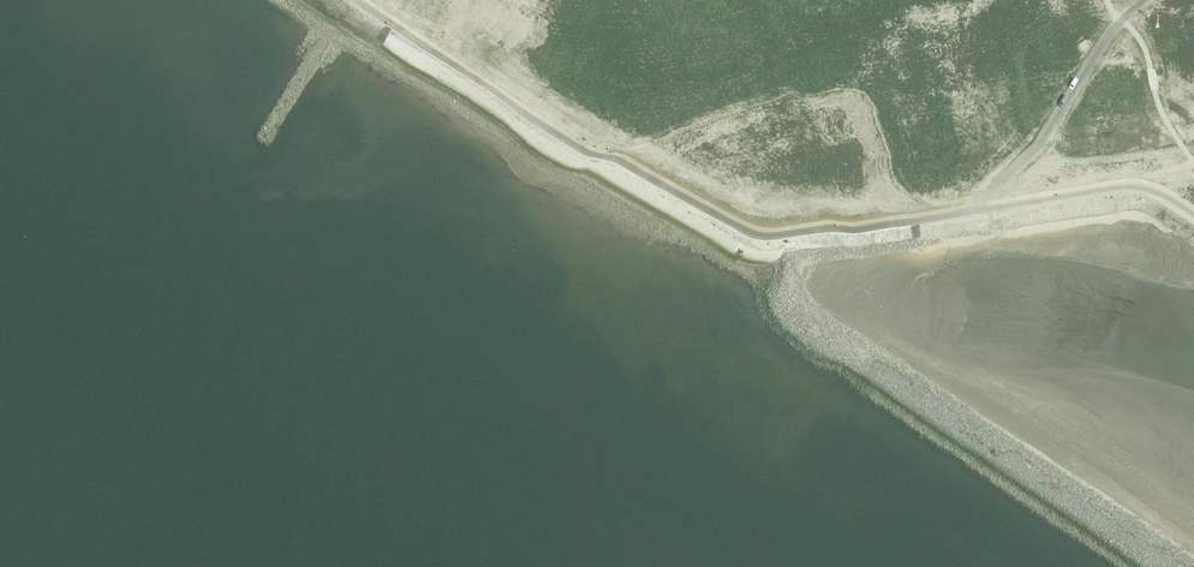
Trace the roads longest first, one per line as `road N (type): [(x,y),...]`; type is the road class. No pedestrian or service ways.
road 1 (motorway): [(1193,33),(952,80),(647,179),(362,320),(225,403),(11,566)]
road 2 (motorway): [(66,566),(242,430),(411,330),(562,258),(825,155),(967,115),(1193,77)]

